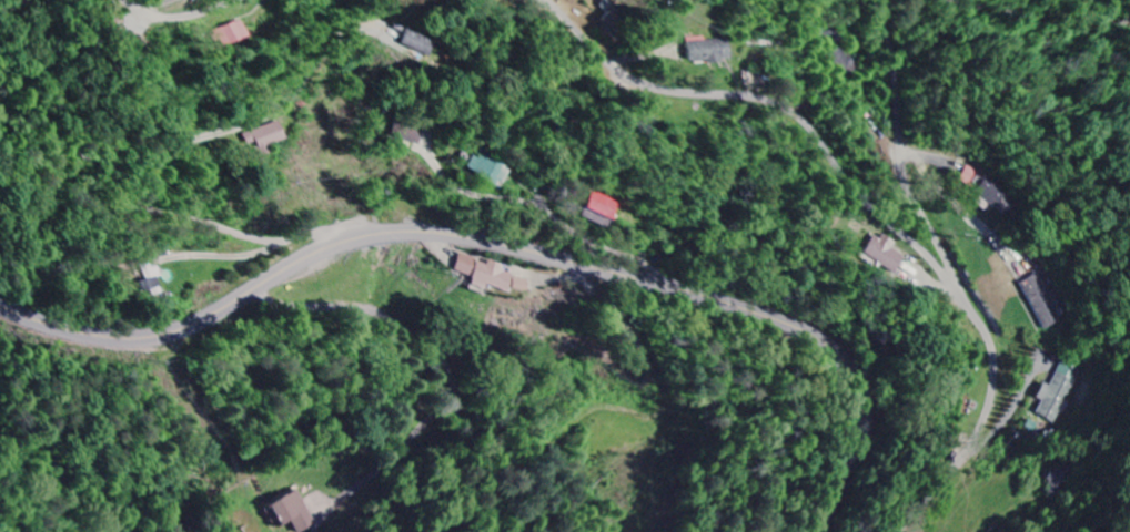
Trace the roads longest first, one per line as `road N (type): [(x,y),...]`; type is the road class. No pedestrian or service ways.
road 1 (secondary): [(0,306),(74,330),(149,336),(196,323),(336,246),(406,233),(522,248),(666,286),(799,329),(856,379),(866,412),(861,446),(821,531)]
road 2 (residential): [(966,299),(789,109),(653,85),(616,65),(545,0)]
road 3 (residential): [(899,531),(980,432),(997,375),(990,335),(906,172)]
road 4 (residential): [(666,286),(652,267),(587,241),(539,206),(464,192),(431,157)]
road 5 (residential): [(956,0),(1048,27),(1103,30),(1129,21)]
road 6 (residential): [(906,172),(882,0)]

